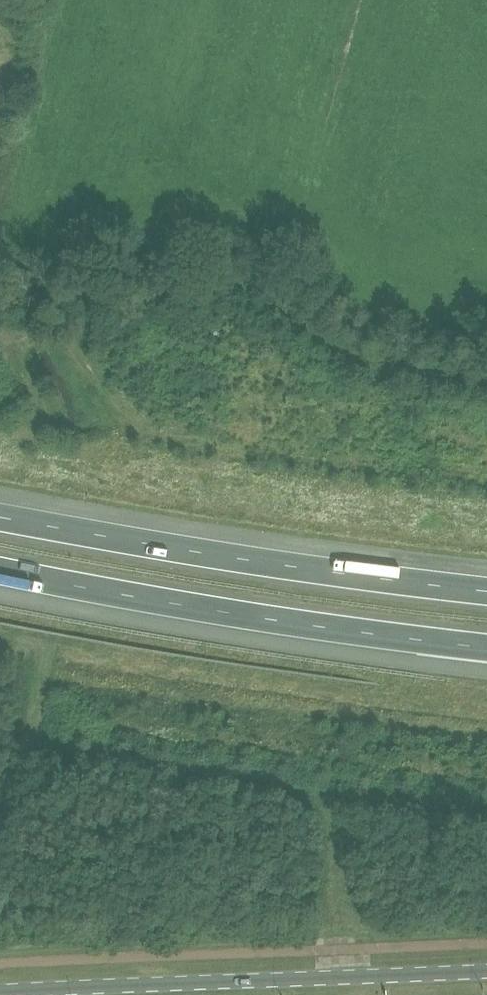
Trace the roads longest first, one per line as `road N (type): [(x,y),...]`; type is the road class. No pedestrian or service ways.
road 1 (motorway): [(0,573),(486,649)]
road 2 (motorway): [(486,588),(0,514)]
road 3 (primary): [(486,969),(0,992)]

